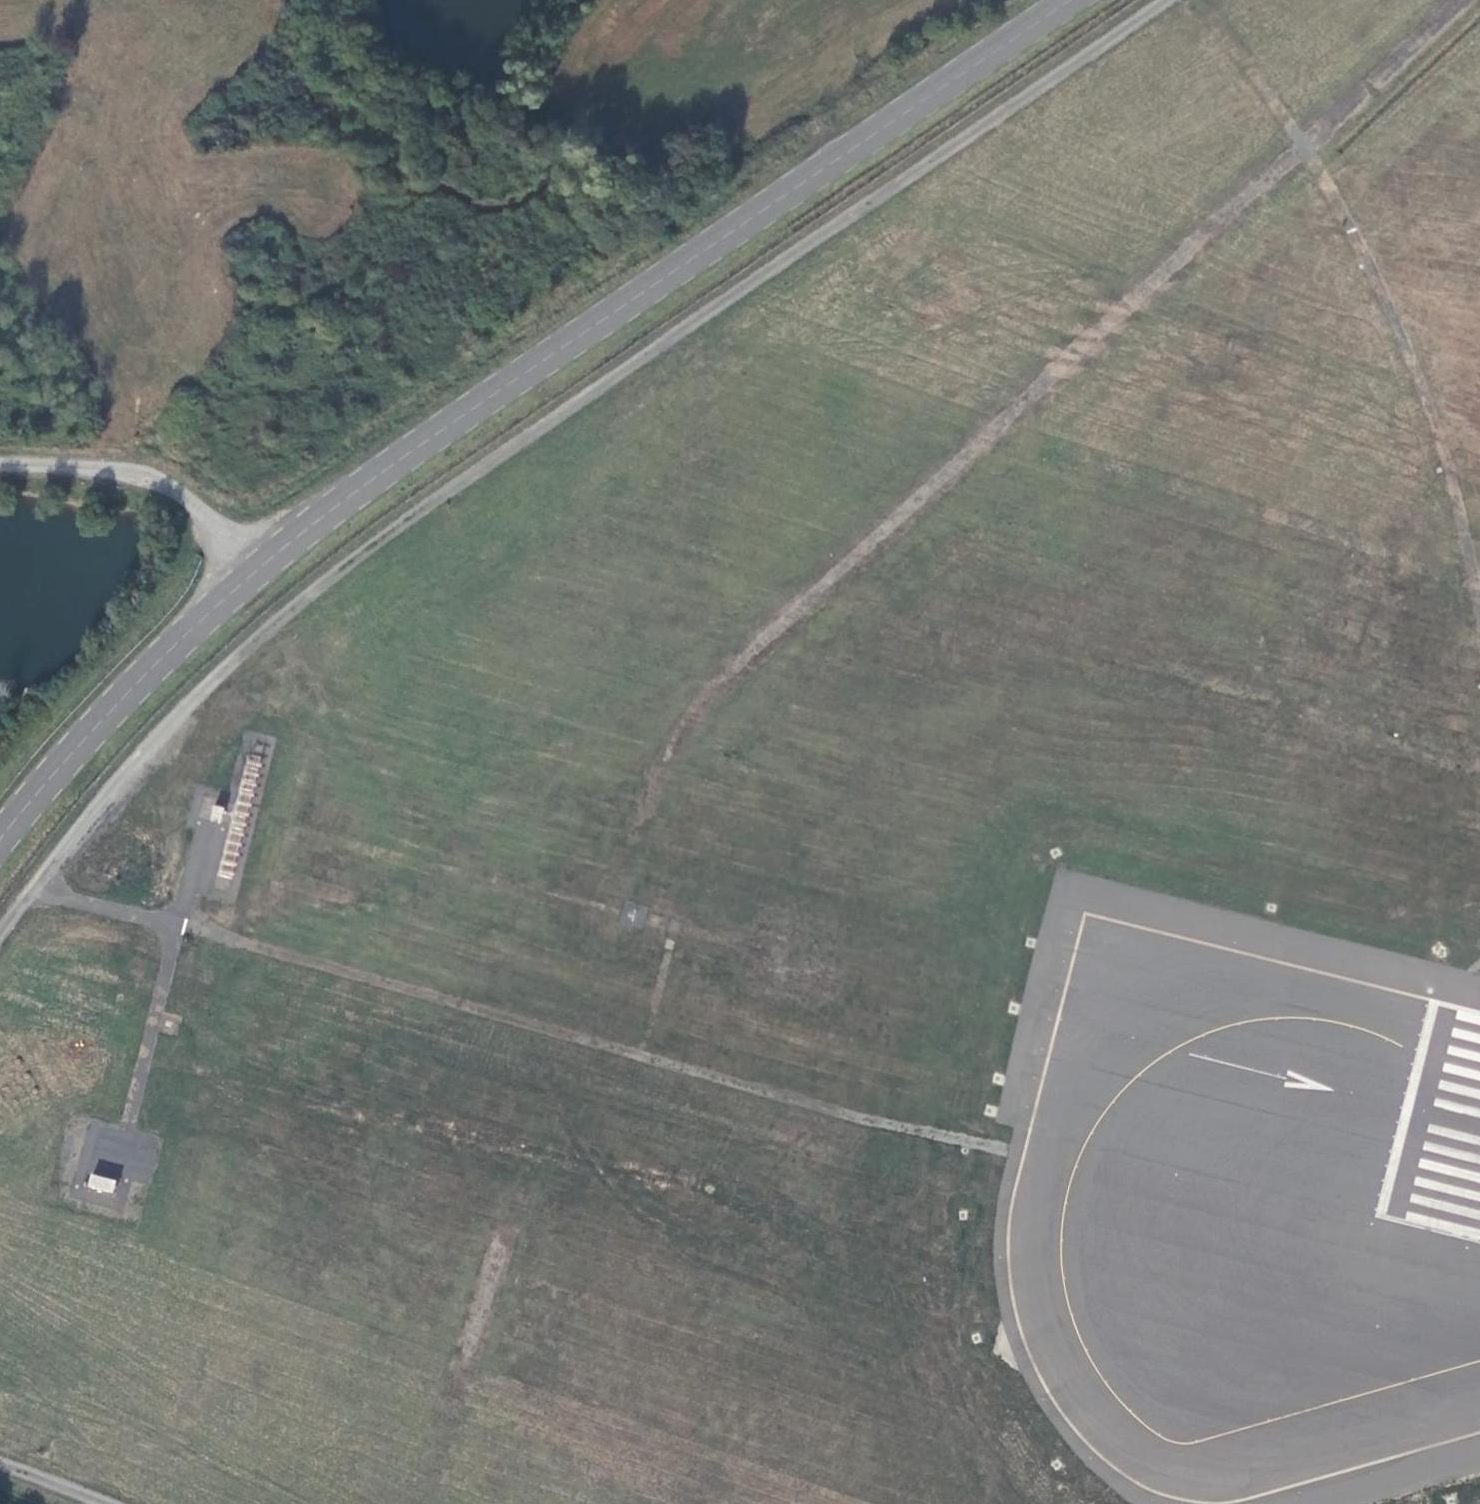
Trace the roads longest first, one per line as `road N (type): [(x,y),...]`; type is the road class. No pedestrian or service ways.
road 1 (secondary): [(1069,0),(348,494),(256,568),(140,679),(0,840)]
road 2 (track): [(256,568),(203,512),(161,485),(109,471),(0,464)]
road 3 (track): [(731,670),(687,719),(648,793),(634,843),(633,906),(647,917)]
road 4 (track): [(502,1246),(422,1503)]

